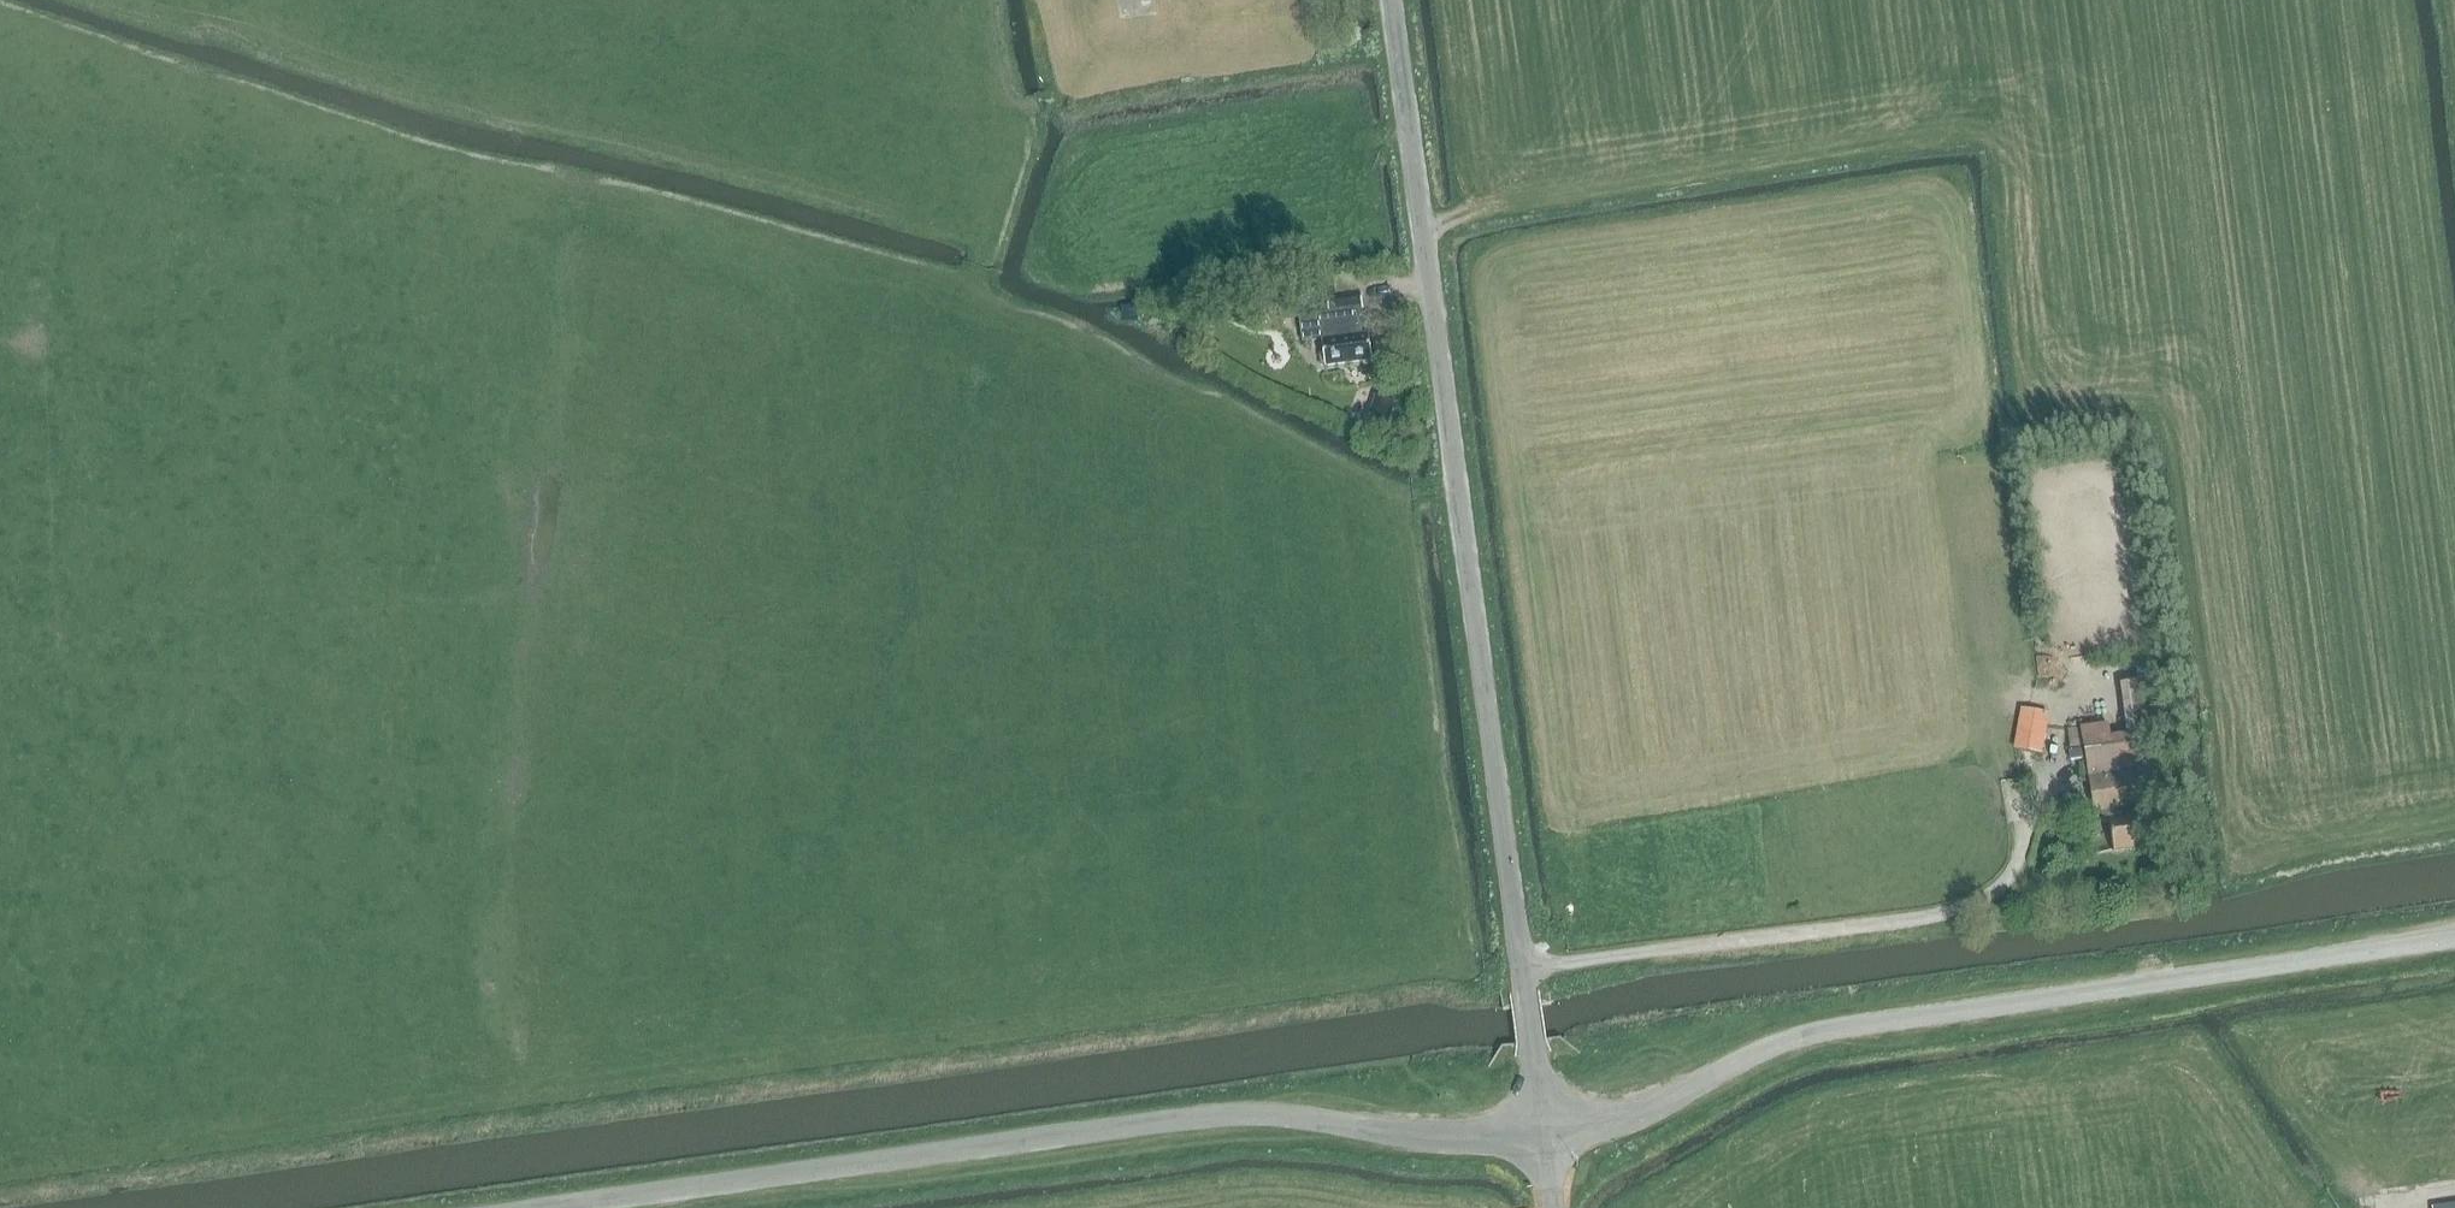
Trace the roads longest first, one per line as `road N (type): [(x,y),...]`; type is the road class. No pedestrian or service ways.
road 1 (tertiary): [(1544,1129),(1390,0)]
road 2 (unclassified): [(1544,1129),(1641,1112),(1800,1035),(2454,938)]
road 3 (unclassified): [(643,1207),(1220,1114),(1429,1133),(1544,1129)]

